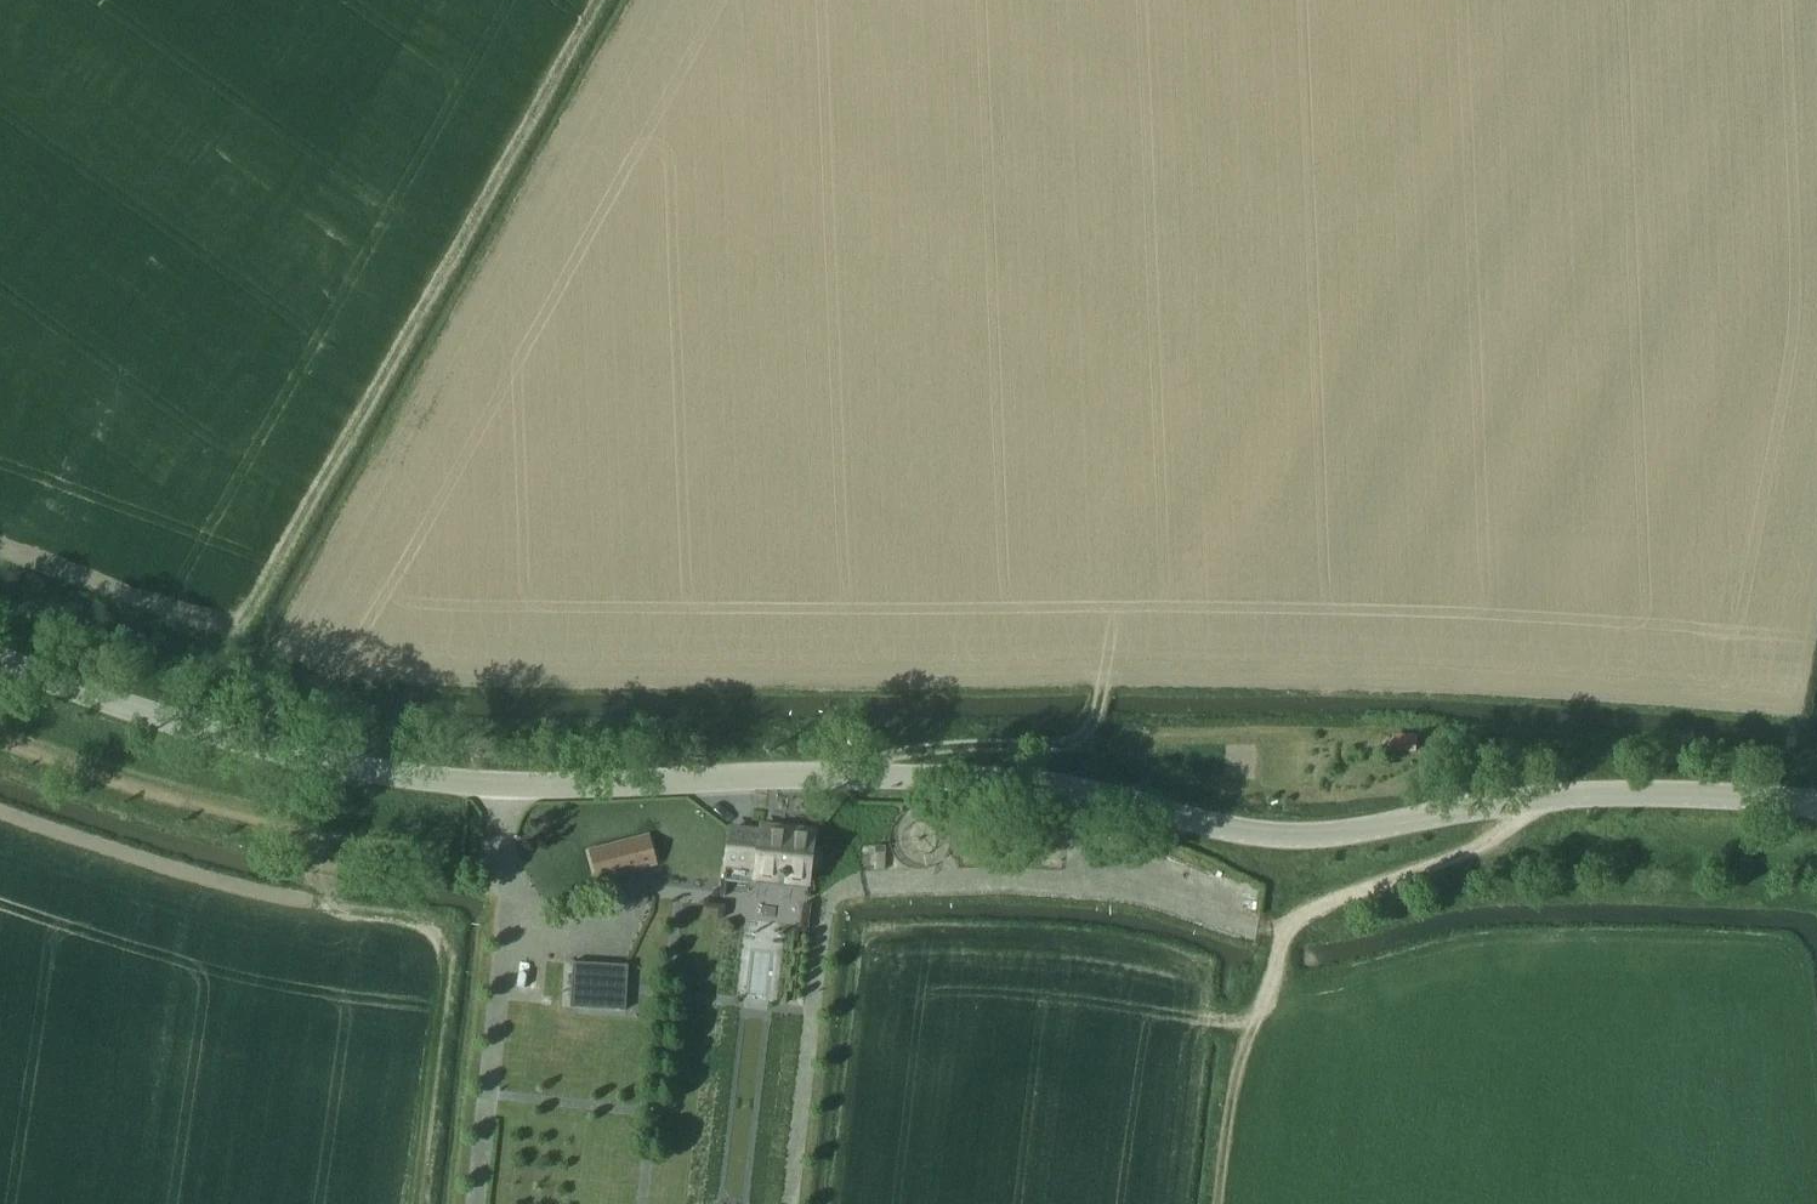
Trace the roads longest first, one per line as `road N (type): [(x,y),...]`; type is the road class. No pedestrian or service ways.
road 1 (unclassified): [(0,659),(250,744),(443,780),(1020,780),(1247,833),(1297,836),(1598,793),(1816,801)]
road 2 (track): [(1284,930),(1242,1051),(1216,1203)]

